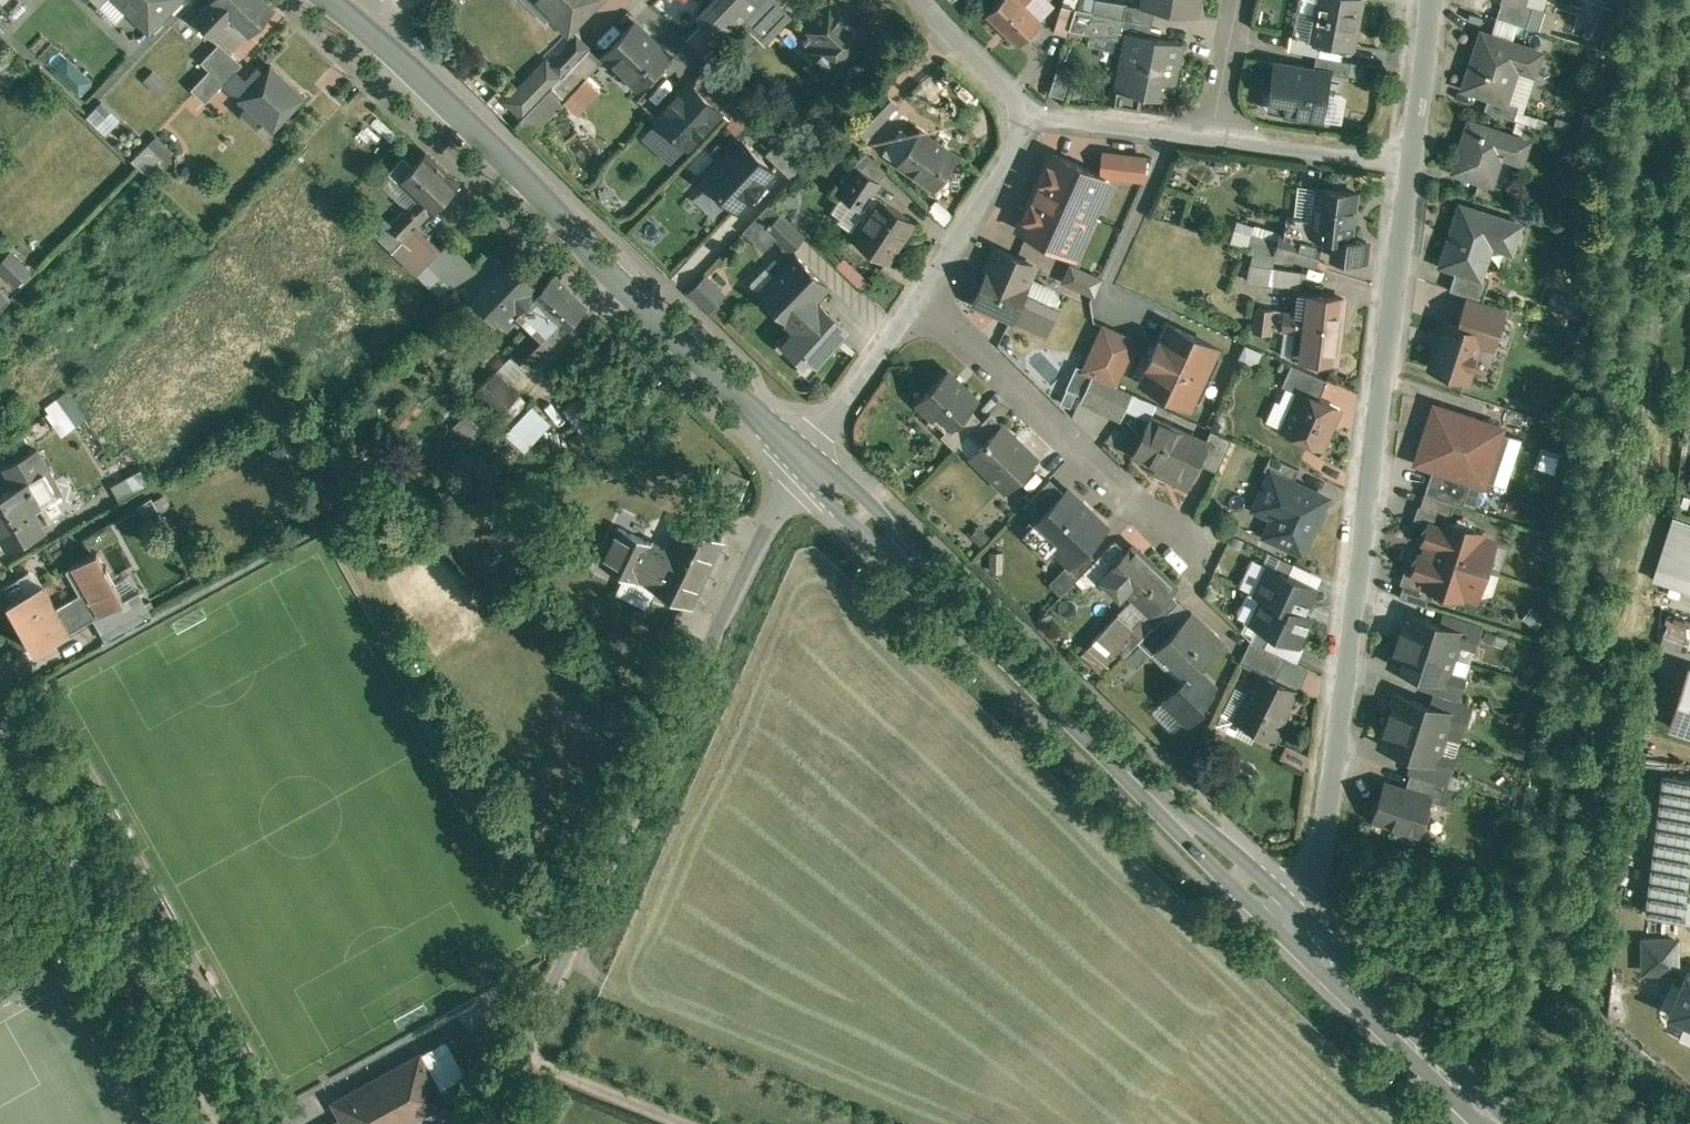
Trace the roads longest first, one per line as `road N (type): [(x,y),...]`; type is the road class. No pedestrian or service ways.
road 1 (residential): [(1285,916),(1311,878),(1325,830),(1408,162)]
road 2 (residential): [(800,456),(478,1123)]
road 3 (secondary): [(800,456),(1285,916)]
road 4 (secondary): [(328,0),(800,456)]
road 5 (unclassified): [(224,1123),(0,717)]
road 6 (residential): [(1182,541),(920,294)]
road 7 (secondary): [(1285,916),(1505,1123)]
road 8 (residential): [(1033,108),(1010,159),(920,294)]
road 9 (residential): [(920,294),(800,456)]
road 10 (residential): [(1408,162),(1216,134)]
road 11 (residential): [(1216,134),(1033,108)]
road 12 (residential): [(1408,162),(1431,0)]
road 13 (residential): [(924,0),(1033,108)]
road 14 (residential): [(1240,0),(1216,134)]

